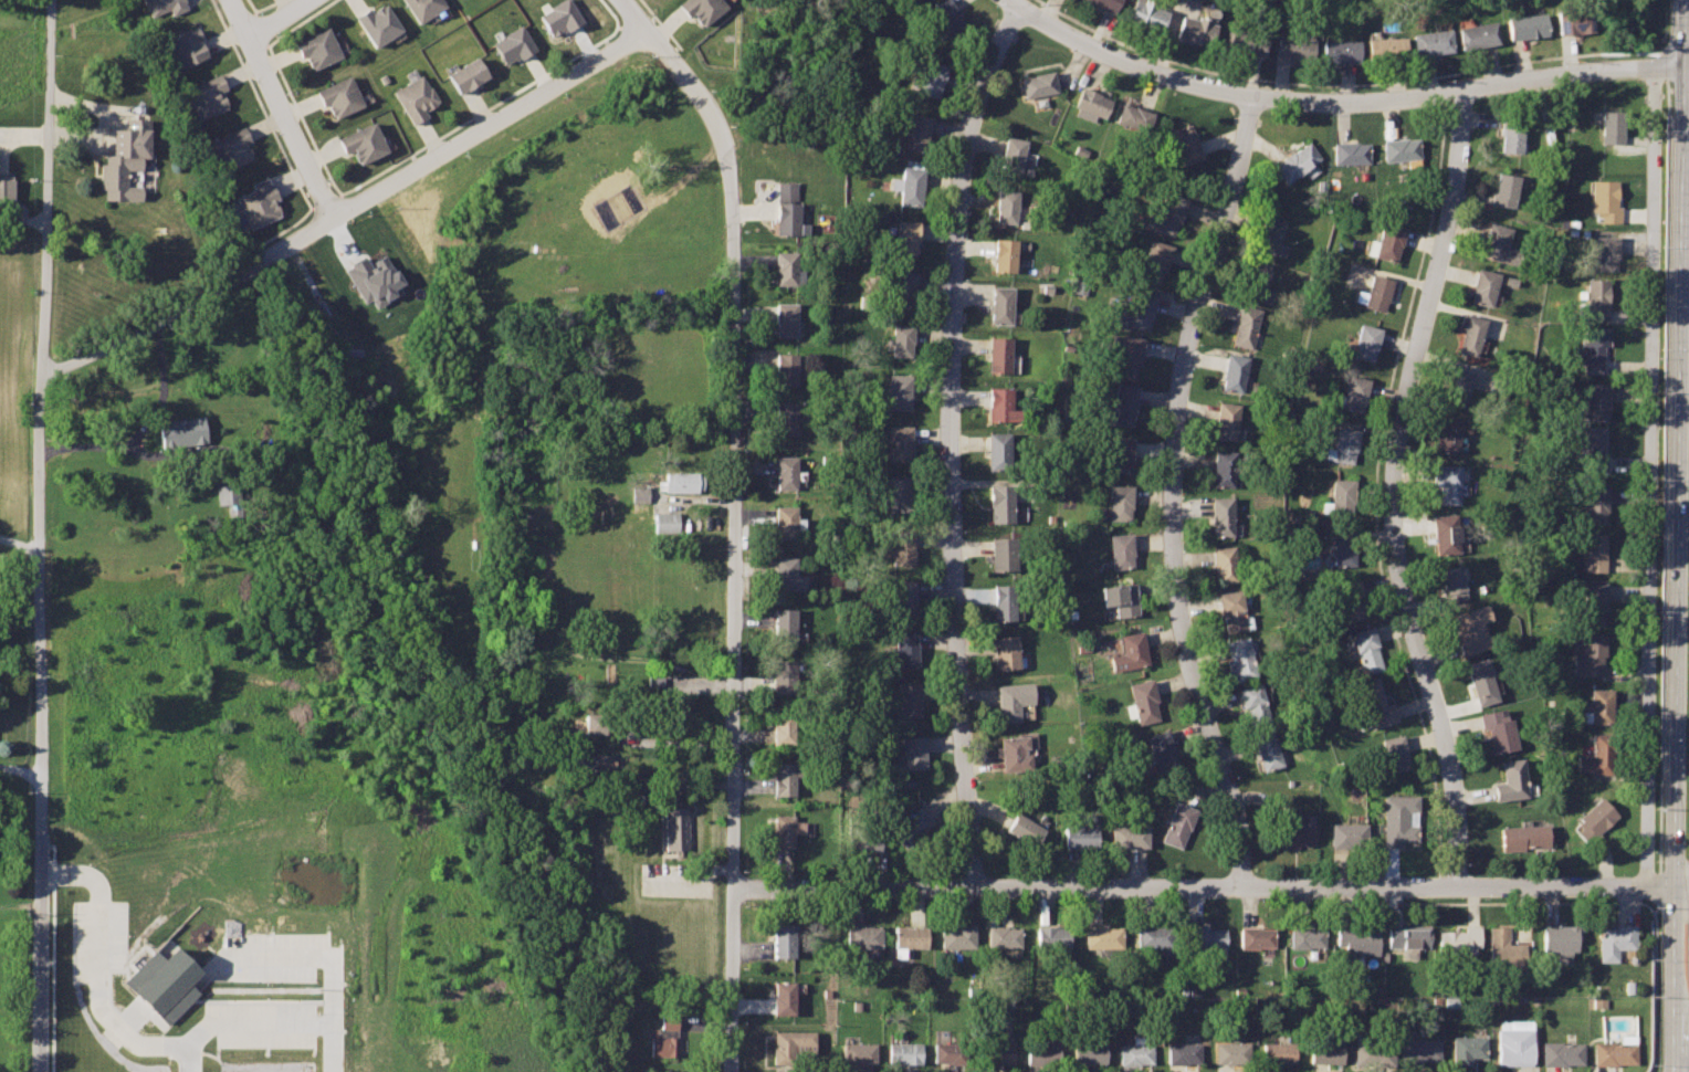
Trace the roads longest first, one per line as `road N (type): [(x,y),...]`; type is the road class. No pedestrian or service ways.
road 1 (residential): [(41,1071),(53,0)]
road 2 (secondary): [(1683,2),(1672,1071)]
road 3 (residential): [(730,1071),(737,362),(731,183),(721,135),(646,31)]
road 4 (residential): [(735,884),(1688,885)]
road 5 (residential): [(975,884),(952,511),(955,244),(967,134),(1019,8)]
road 6 (residential): [(1649,884),(1653,69)]
road 7 (residential): [(1459,885),(1449,759),(1408,612),(1393,507),(1398,423),(1451,212),(1461,90)]
road 8 (residential): [(1241,884),(1239,827),(1182,624),(1171,494),(1178,389),(1248,95)]
road 9 (residential): [(1009,0),(1088,45),(1248,95),(1351,101),(1688,65)]
road 10 (residential): [(646,31),(143,329),(43,375)]
road 11 (residential): [(333,218),(231,0)]

